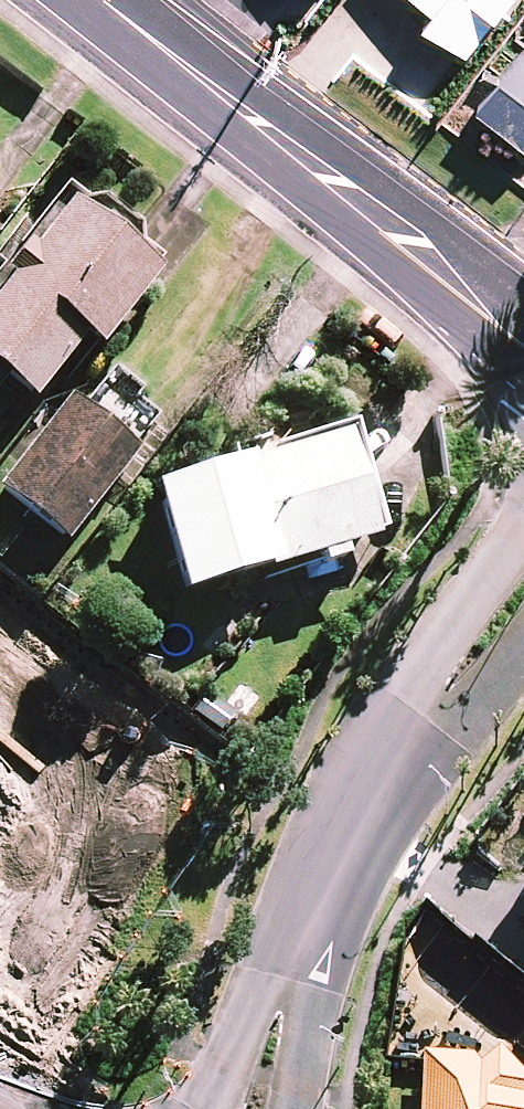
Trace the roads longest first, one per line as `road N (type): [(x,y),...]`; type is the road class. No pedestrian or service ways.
road 1 (tertiary): [(98,0),(523,350)]
road 2 (tertiary): [(374,782),(421,665),(523,523)]
road 3 (tertiary): [(205,1108),(244,1007),(306,940)]
road 4 (tertiary): [(523,658),(476,709),(374,782)]
road 5 (tertiary): [(306,940),(374,782)]
road 6 (tertiary): [(306,940),(316,1021),(297,1108)]

